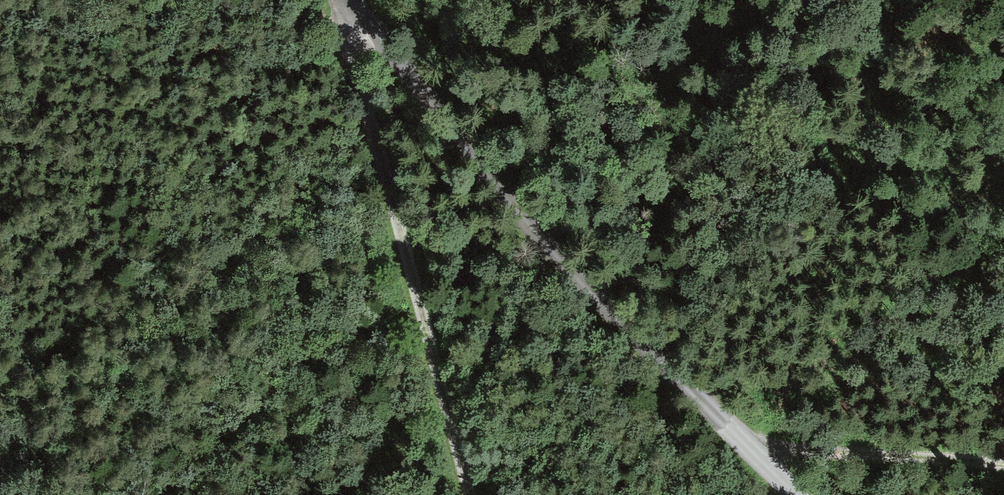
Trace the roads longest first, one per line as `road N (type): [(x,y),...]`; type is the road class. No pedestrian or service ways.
road 1 (unclassified): [(352,0),(515,212),(801,494)]
road 2 (track): [(354,2),(345,38),(466,494)]
road 3 (track): [(745,442),(1003,464)]

